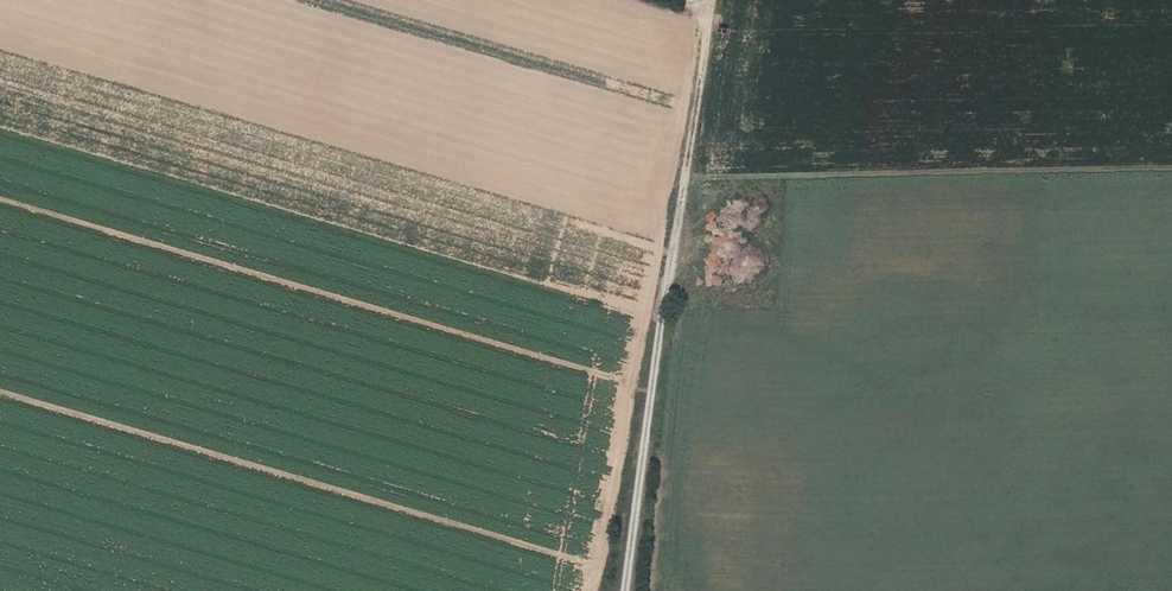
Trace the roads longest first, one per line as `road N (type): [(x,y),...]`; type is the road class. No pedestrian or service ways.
road 1 (track): [(624,590),(709,9)]

